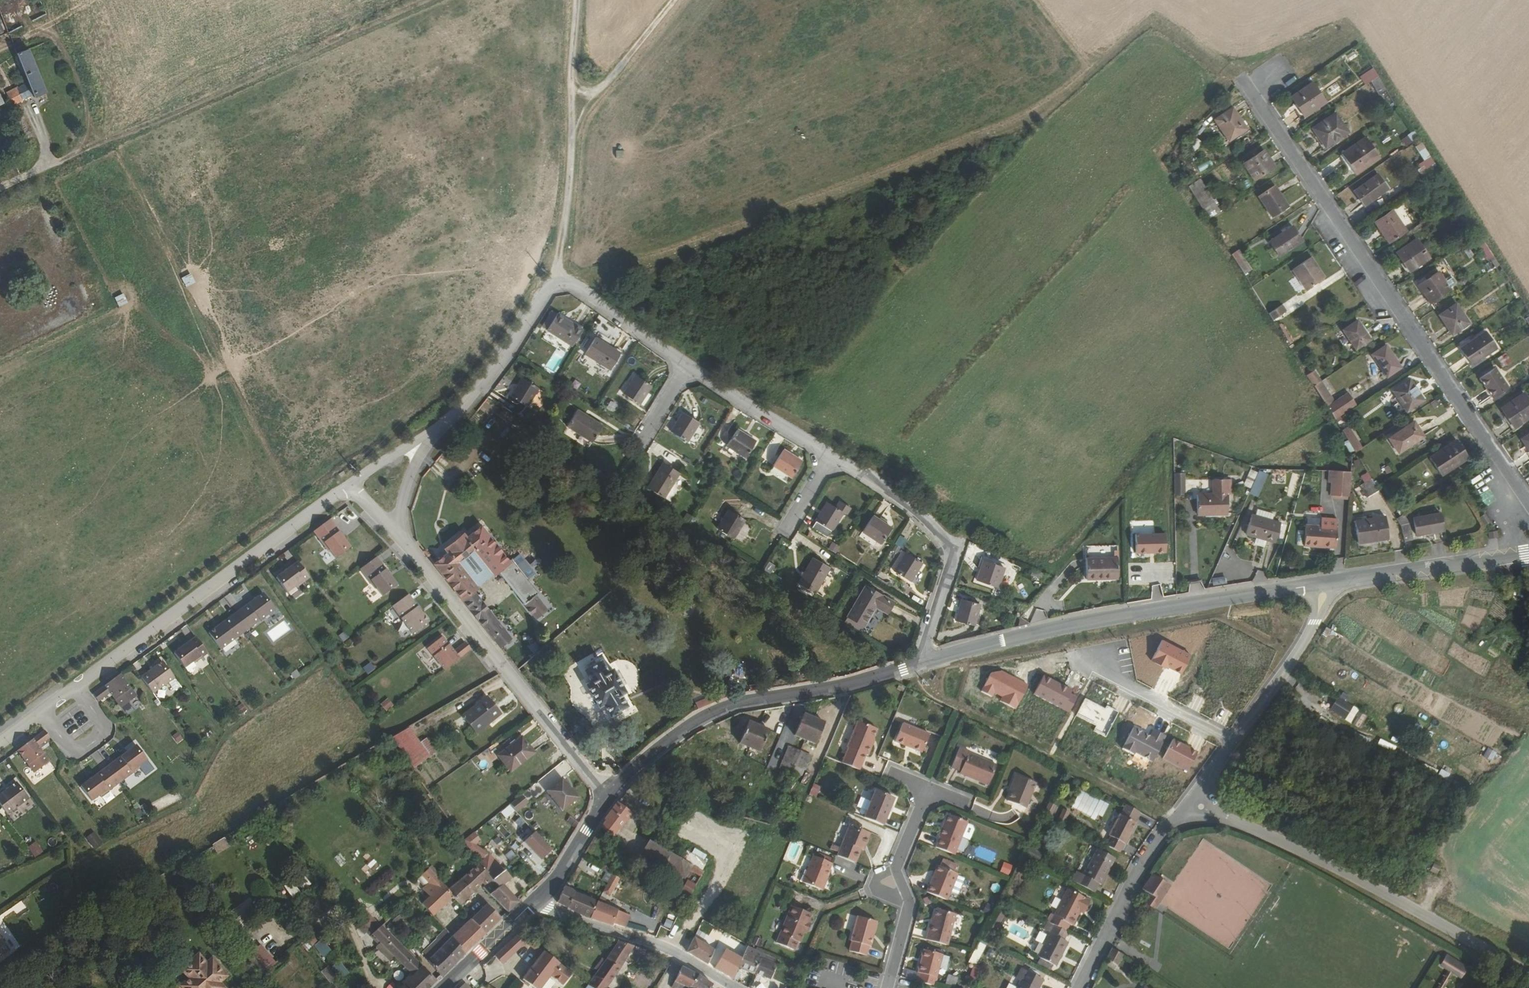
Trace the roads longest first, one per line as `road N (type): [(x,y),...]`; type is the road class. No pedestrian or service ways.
road 1 (track): [(1243,78),(1151,28),(1038,117),(558,281)]
road 2 (residential): [(1528,503),(1243,78)]
road 3 (residential): [(0,181),(400,0)]
road 4 (primary): [(921,665),(1024,634),(1334,581)]
road 5 (residential): [(1198,803),(1528,972)]
road 6 (primary): [(609,797),(700,722),(740,705),(921,665)]
road 7 (residential): [(349,483),(70,681)]
road 8 (residential): [(609,797),(409,557)]
road 9 (residential): [(558,281),(579,0)]
road 10 (residential): [(921,665),(949,550),(936,529),(831,454)]
road 11 (unknown): [(949,550),(1092,364)]
road 12 (residential): [(1073,987),(1145,858),(1198,803)]
road 13 (residential): [(534,905),(657,945),(735,987)]
road 14 (residential): [(887,987),(910,902),(897,865),(928,788)]
road 15 (primary): [(1334,581),(1528,552)]
road 16 (residential): [(1232,742),(1301,647),(1334,581)]
road 17 (residential): [(831,454),(689,363)]
road 18 (residential): [(558,281),(458,412)]
road 19 (unclassified): [(409,557),(399,509),(417,461),(458,412)]
road 20 (residential): [(1232,742),(1090,663)]
road 21 (residential): [(37,705),(72,754),(105,729),(70,681)]
road 22 (track): [(574,120),(677,0)]
road 23 (residential): [(689,363),(558,281)]
road 24 (primary): [(534,905),(609,797)]
road 25 (residential): [(458,412),(349,483)]
road 26 (primary): [(446,987),(534,905)]

